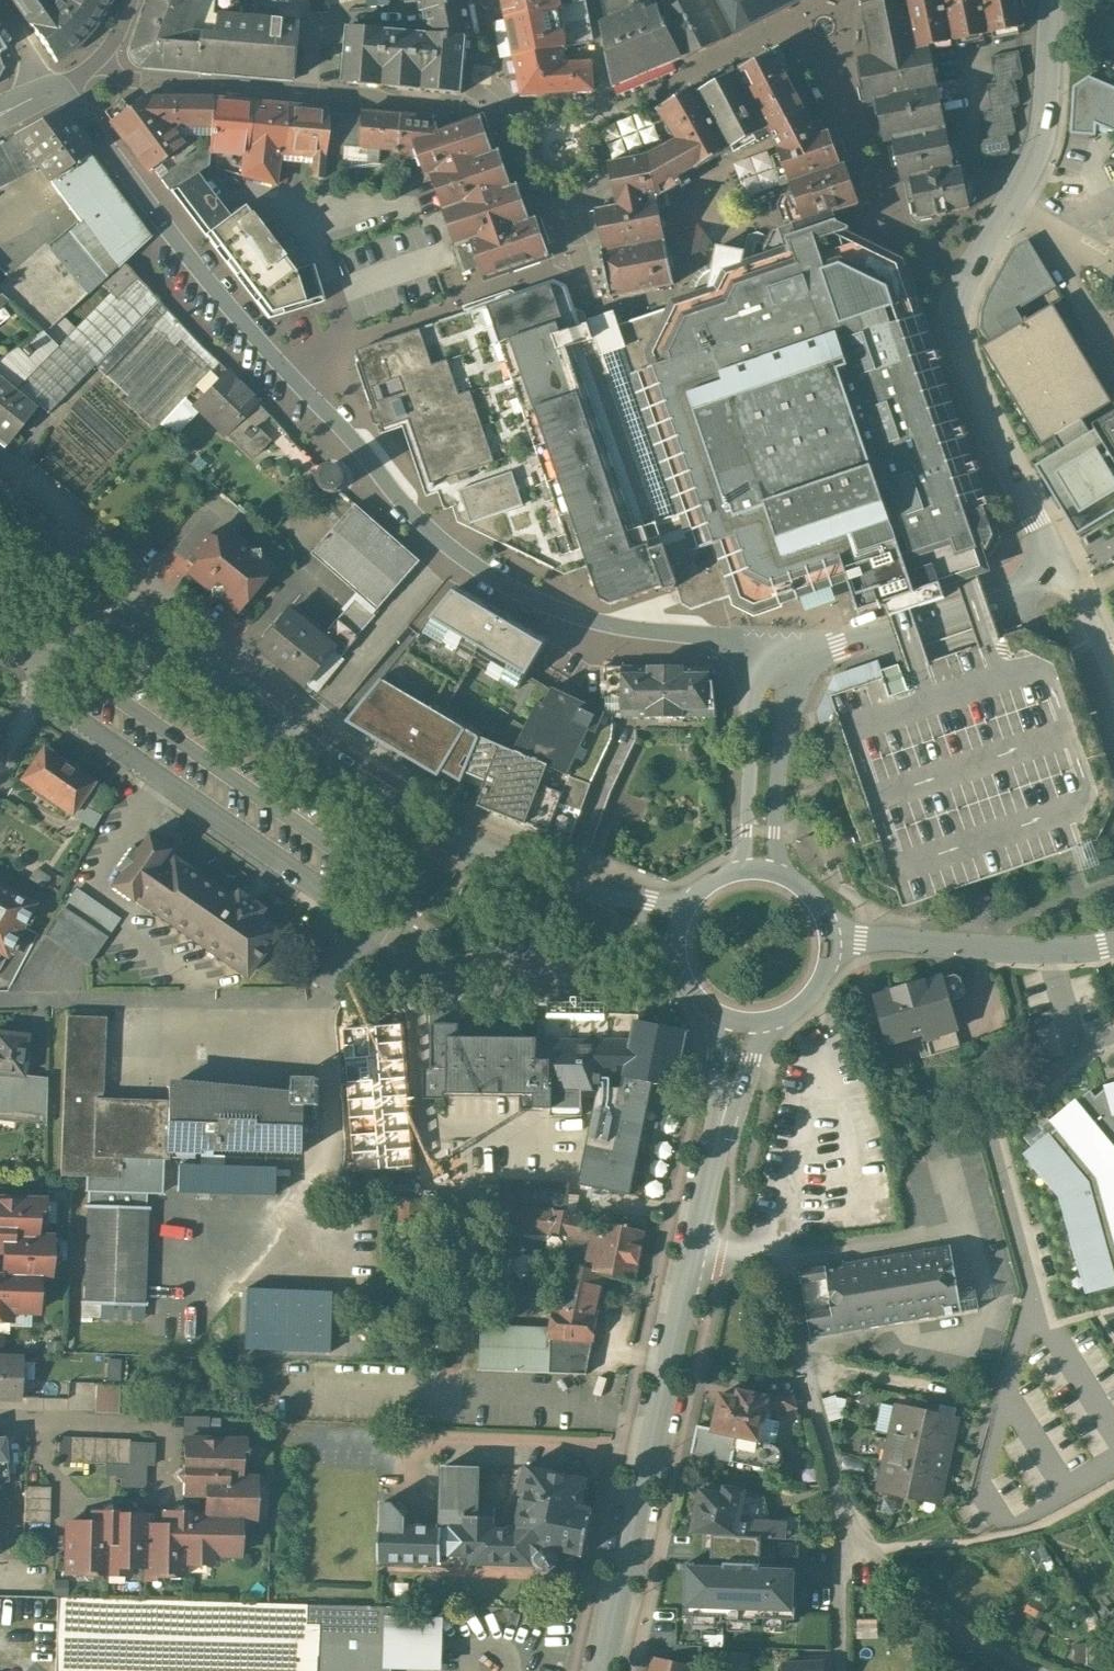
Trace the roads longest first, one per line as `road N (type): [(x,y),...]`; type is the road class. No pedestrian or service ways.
road 1 (residential): [(67,88),(282,366),(404,504),(477,569),(555,611),(624,629),(777,644)]
road 2 (secondary): [(100,588),(256,712),(435,831),(678,932)]
road 3 (residential): [(1051,0),(1047,110),(1032,167),(957,294),(953,323),(972,393),(1058,570)]
road 4 (residential): [(842,1670),(837,1493),(780,1259),(693,1253)]
road 5 (secondary): [(693,1253),(602,1670)]
road 6 (residential): [(1058,570),(837,648),(777,644)]
road 7 (residential): [(829,937),(1052,955),(1113,948)]
road 8 (residential): [(100,57),(131,77),(337,96)]
road 9 (secondary): [(745,1022),(693,1253)]
road 10 (residential): [(777,644),(762,871)]
road 11 (residential): [(0,771),(100,588)]
road 12 (secondary): [(745,1022),(797,1009),(828,964),(829,937)]
road 13 (secondary): [(0,498),(100,588)]
road 14 (residential): [(1113,682),(1079,597),(1058,570)]
road 15 (secondary): [(678,932),(692,992),(745,1022)]

